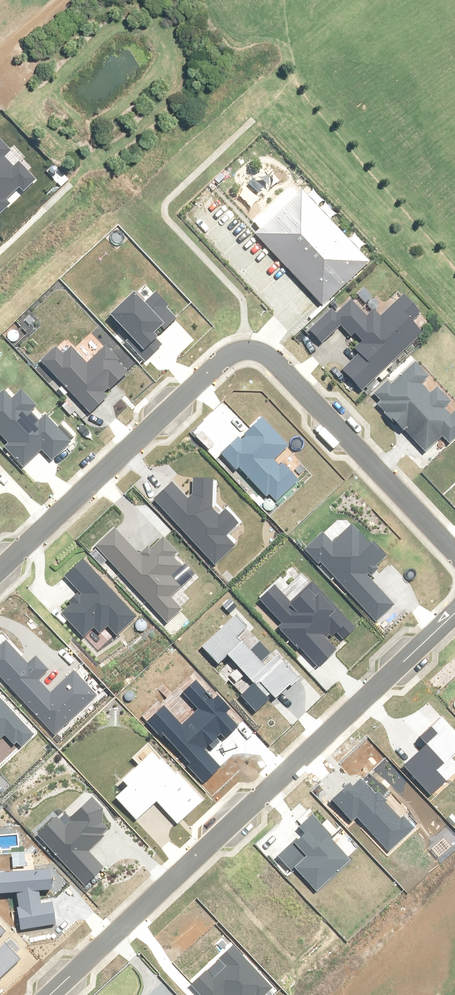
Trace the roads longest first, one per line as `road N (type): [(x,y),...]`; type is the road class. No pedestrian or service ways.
road 1 (residential): [(454,552),(275,359),(246,351),(222,361),(0,570)]
road 2 (residential): [(51,994),(454,614)]

